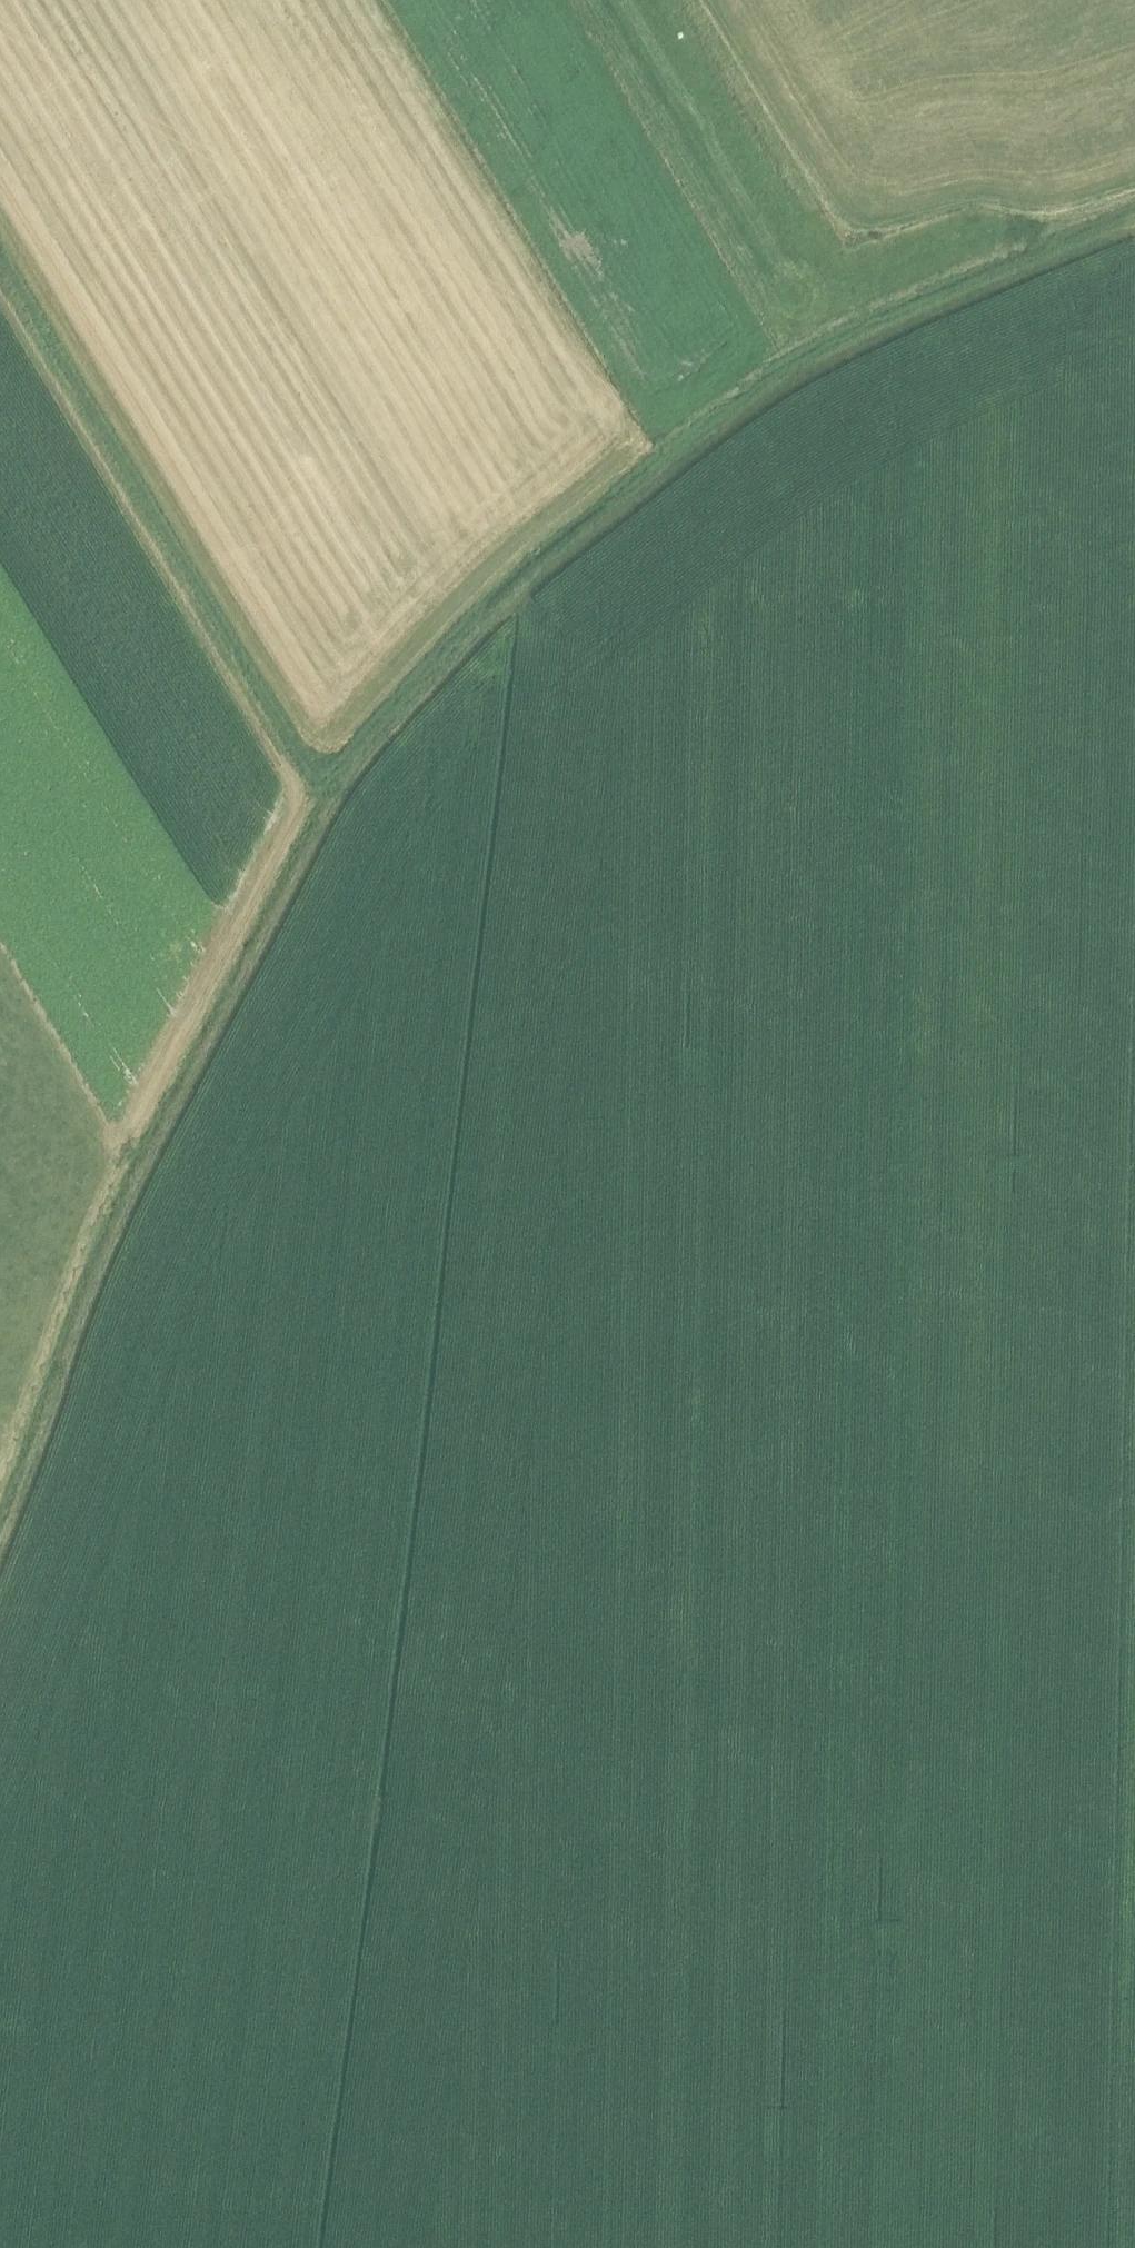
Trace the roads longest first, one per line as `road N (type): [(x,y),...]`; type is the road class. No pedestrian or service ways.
road 1 (track): [(712,0),(848,220),(882,223),(962,198),(1070,214),(1134,192)]

